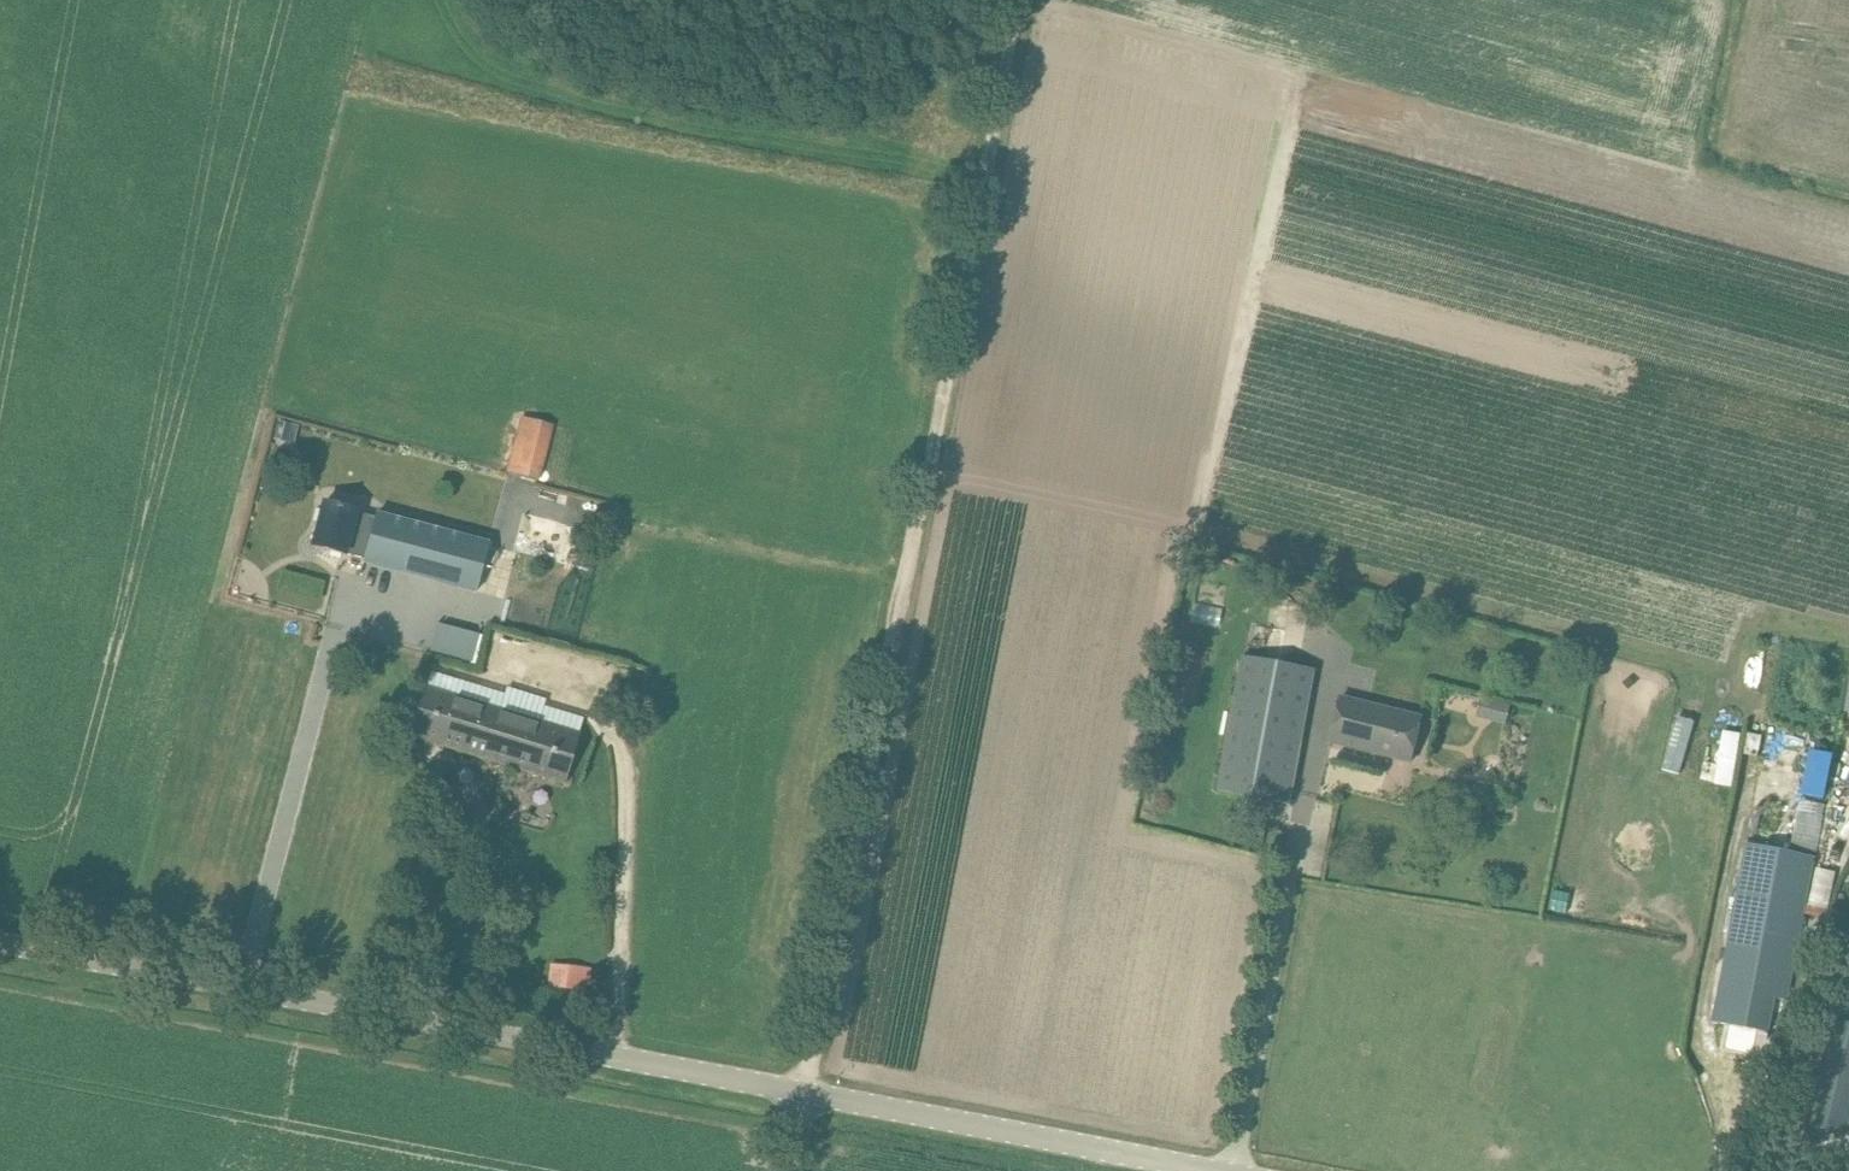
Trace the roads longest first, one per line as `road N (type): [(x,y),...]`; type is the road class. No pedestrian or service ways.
road 1 (track): [(1028,0),(803,1096)]
road 2 (tertiary): [(803,1096),(0,945)]
road 3 (tertiary): [(1206,1170),(803,1096)]

